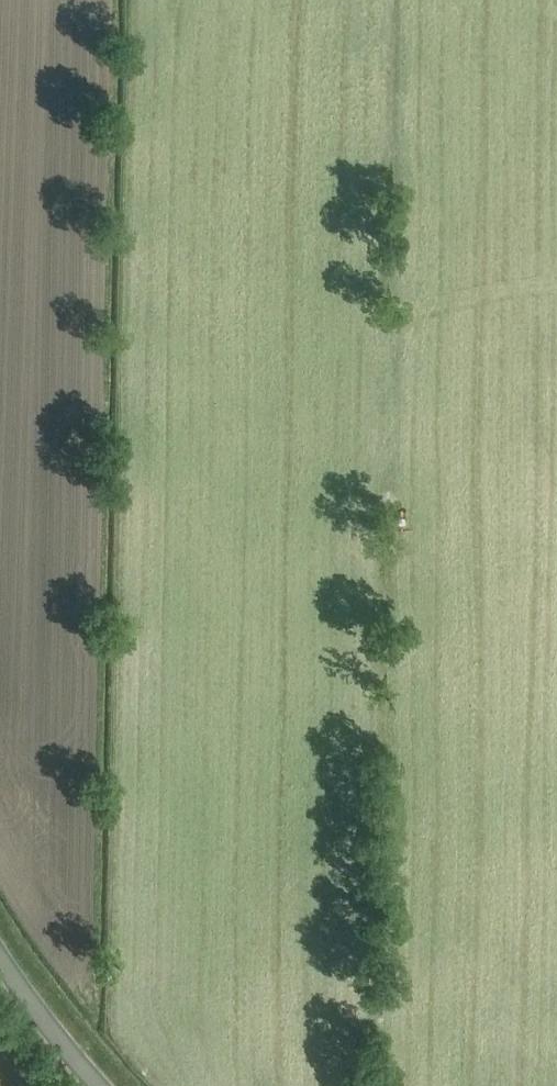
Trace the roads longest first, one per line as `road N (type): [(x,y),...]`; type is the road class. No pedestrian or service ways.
road 1 (unclassified): [(98,1085),(0,958)]

